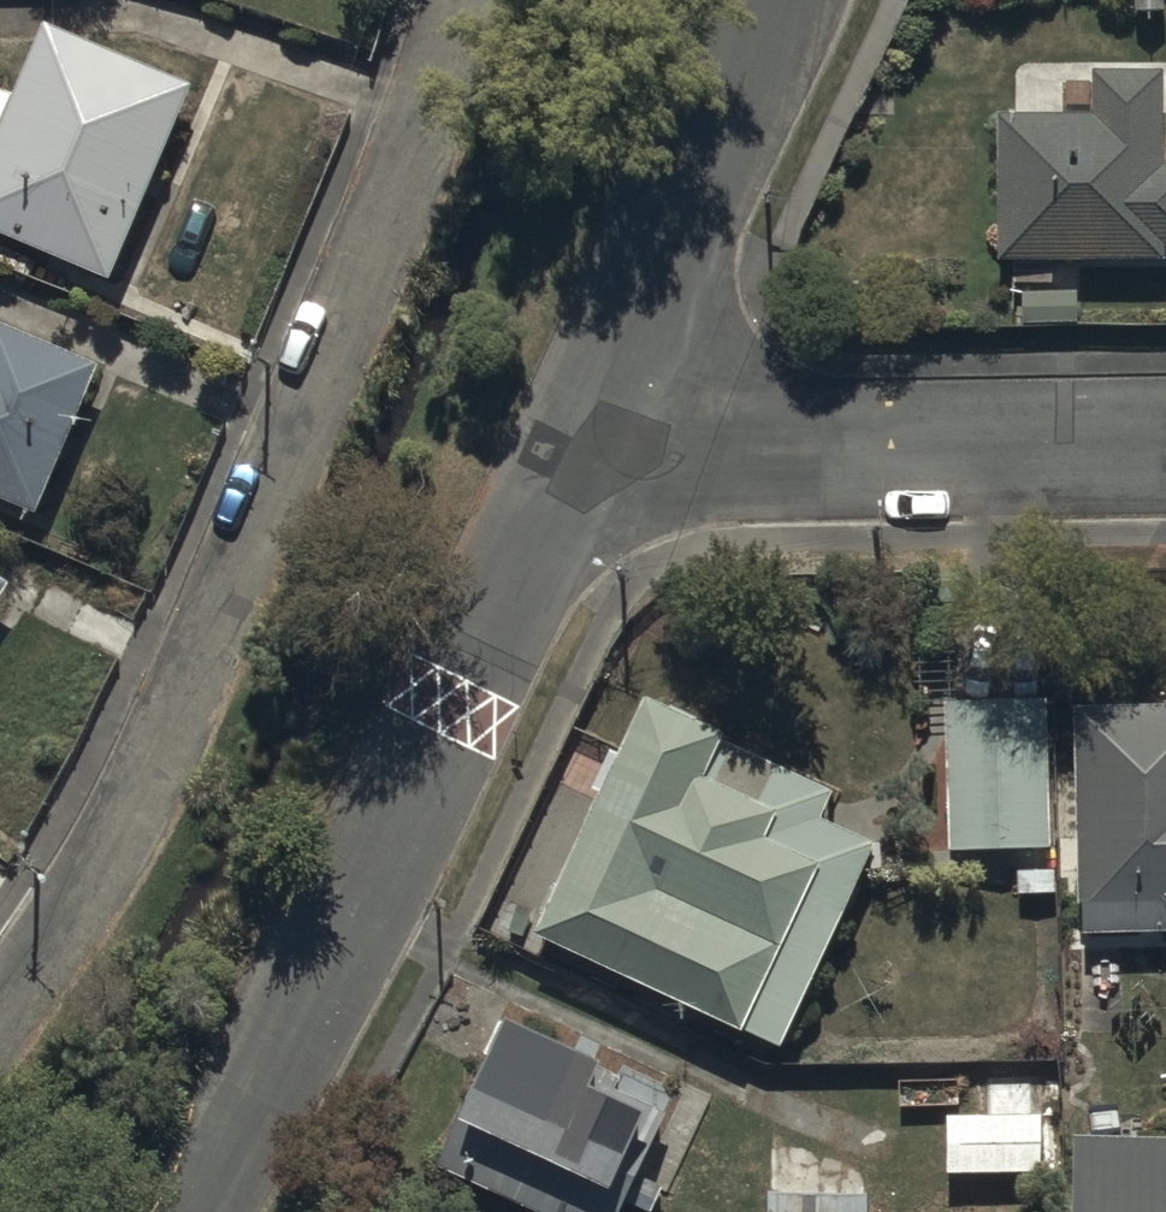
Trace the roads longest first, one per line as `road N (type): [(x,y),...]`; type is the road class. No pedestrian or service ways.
road 1 (residential): [(0,1014),(156,761),(301,438),(438,67),(452,0)]
road 2 (residential): [(188,1211),(586,451)]
road 3 (residential): [(586,451),(1165,444)]
road 4 (residential): [(586,451),(659,267),(749,0)]

